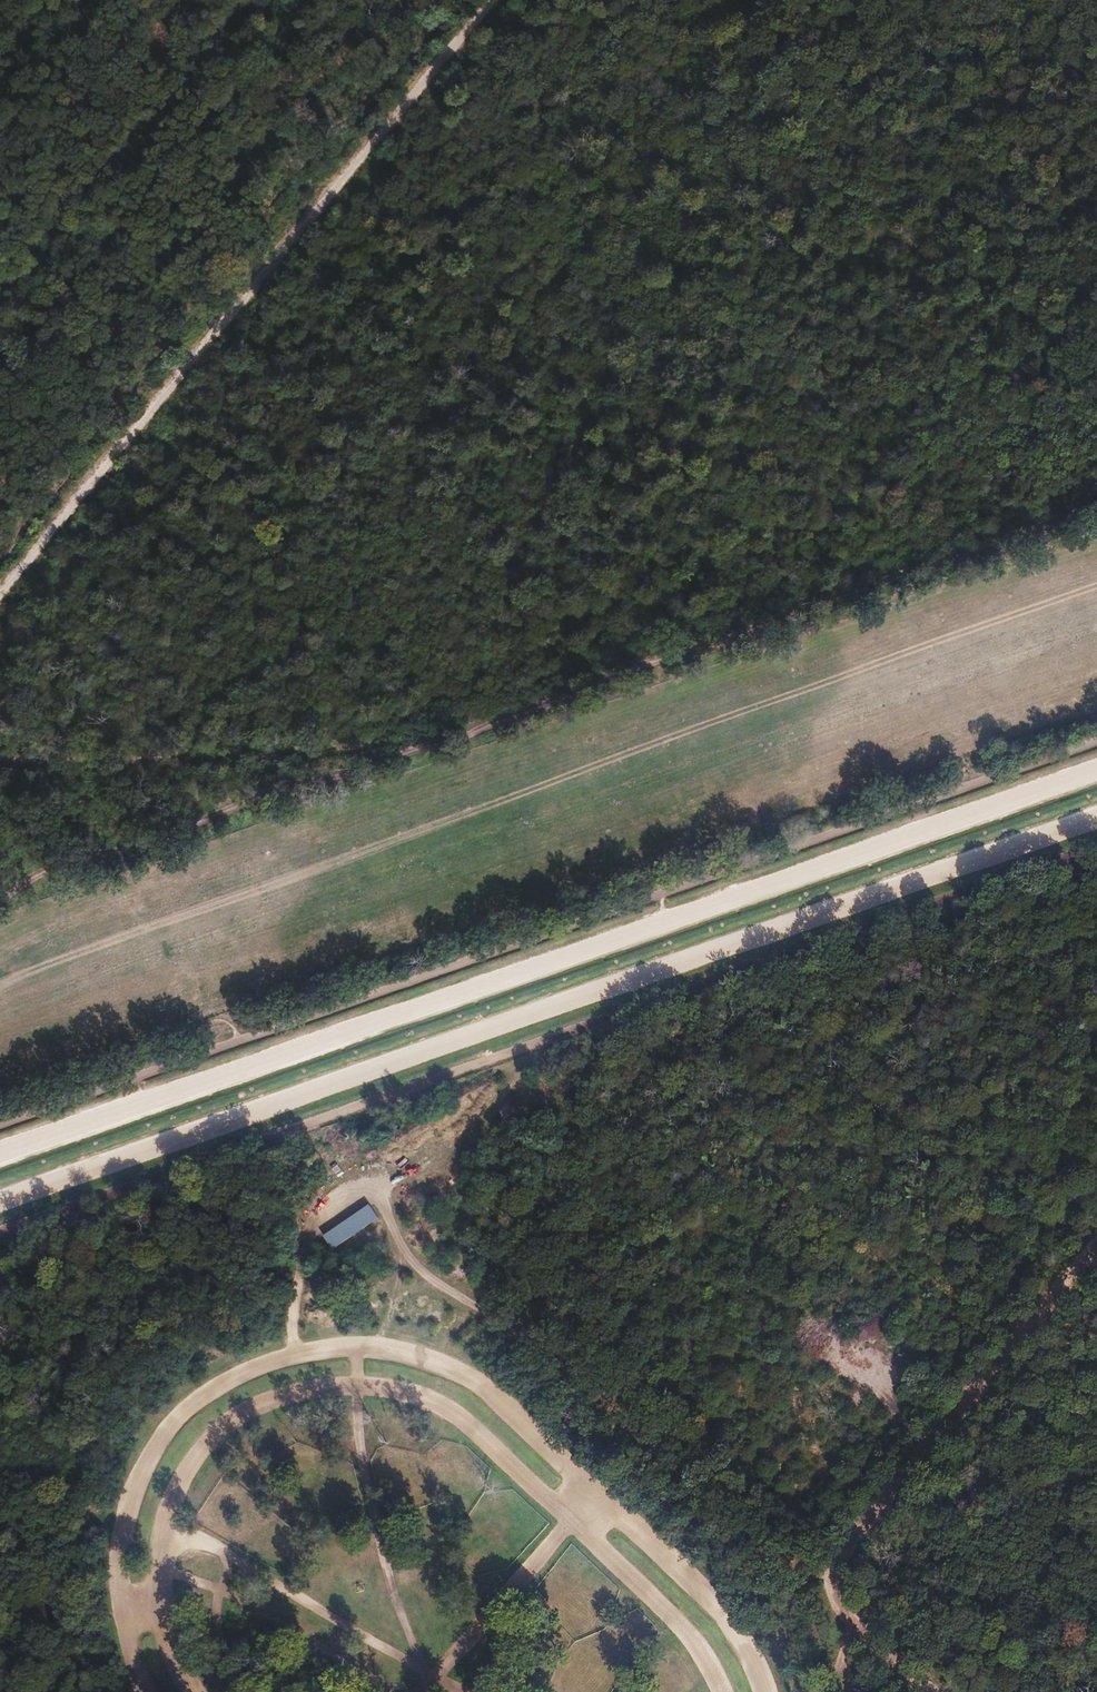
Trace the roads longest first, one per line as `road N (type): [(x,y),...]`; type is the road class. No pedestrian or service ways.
road 1 (unclassified): [(0,593),(503,0)]
road 2 (track): [(554,0),(1096,464)]

